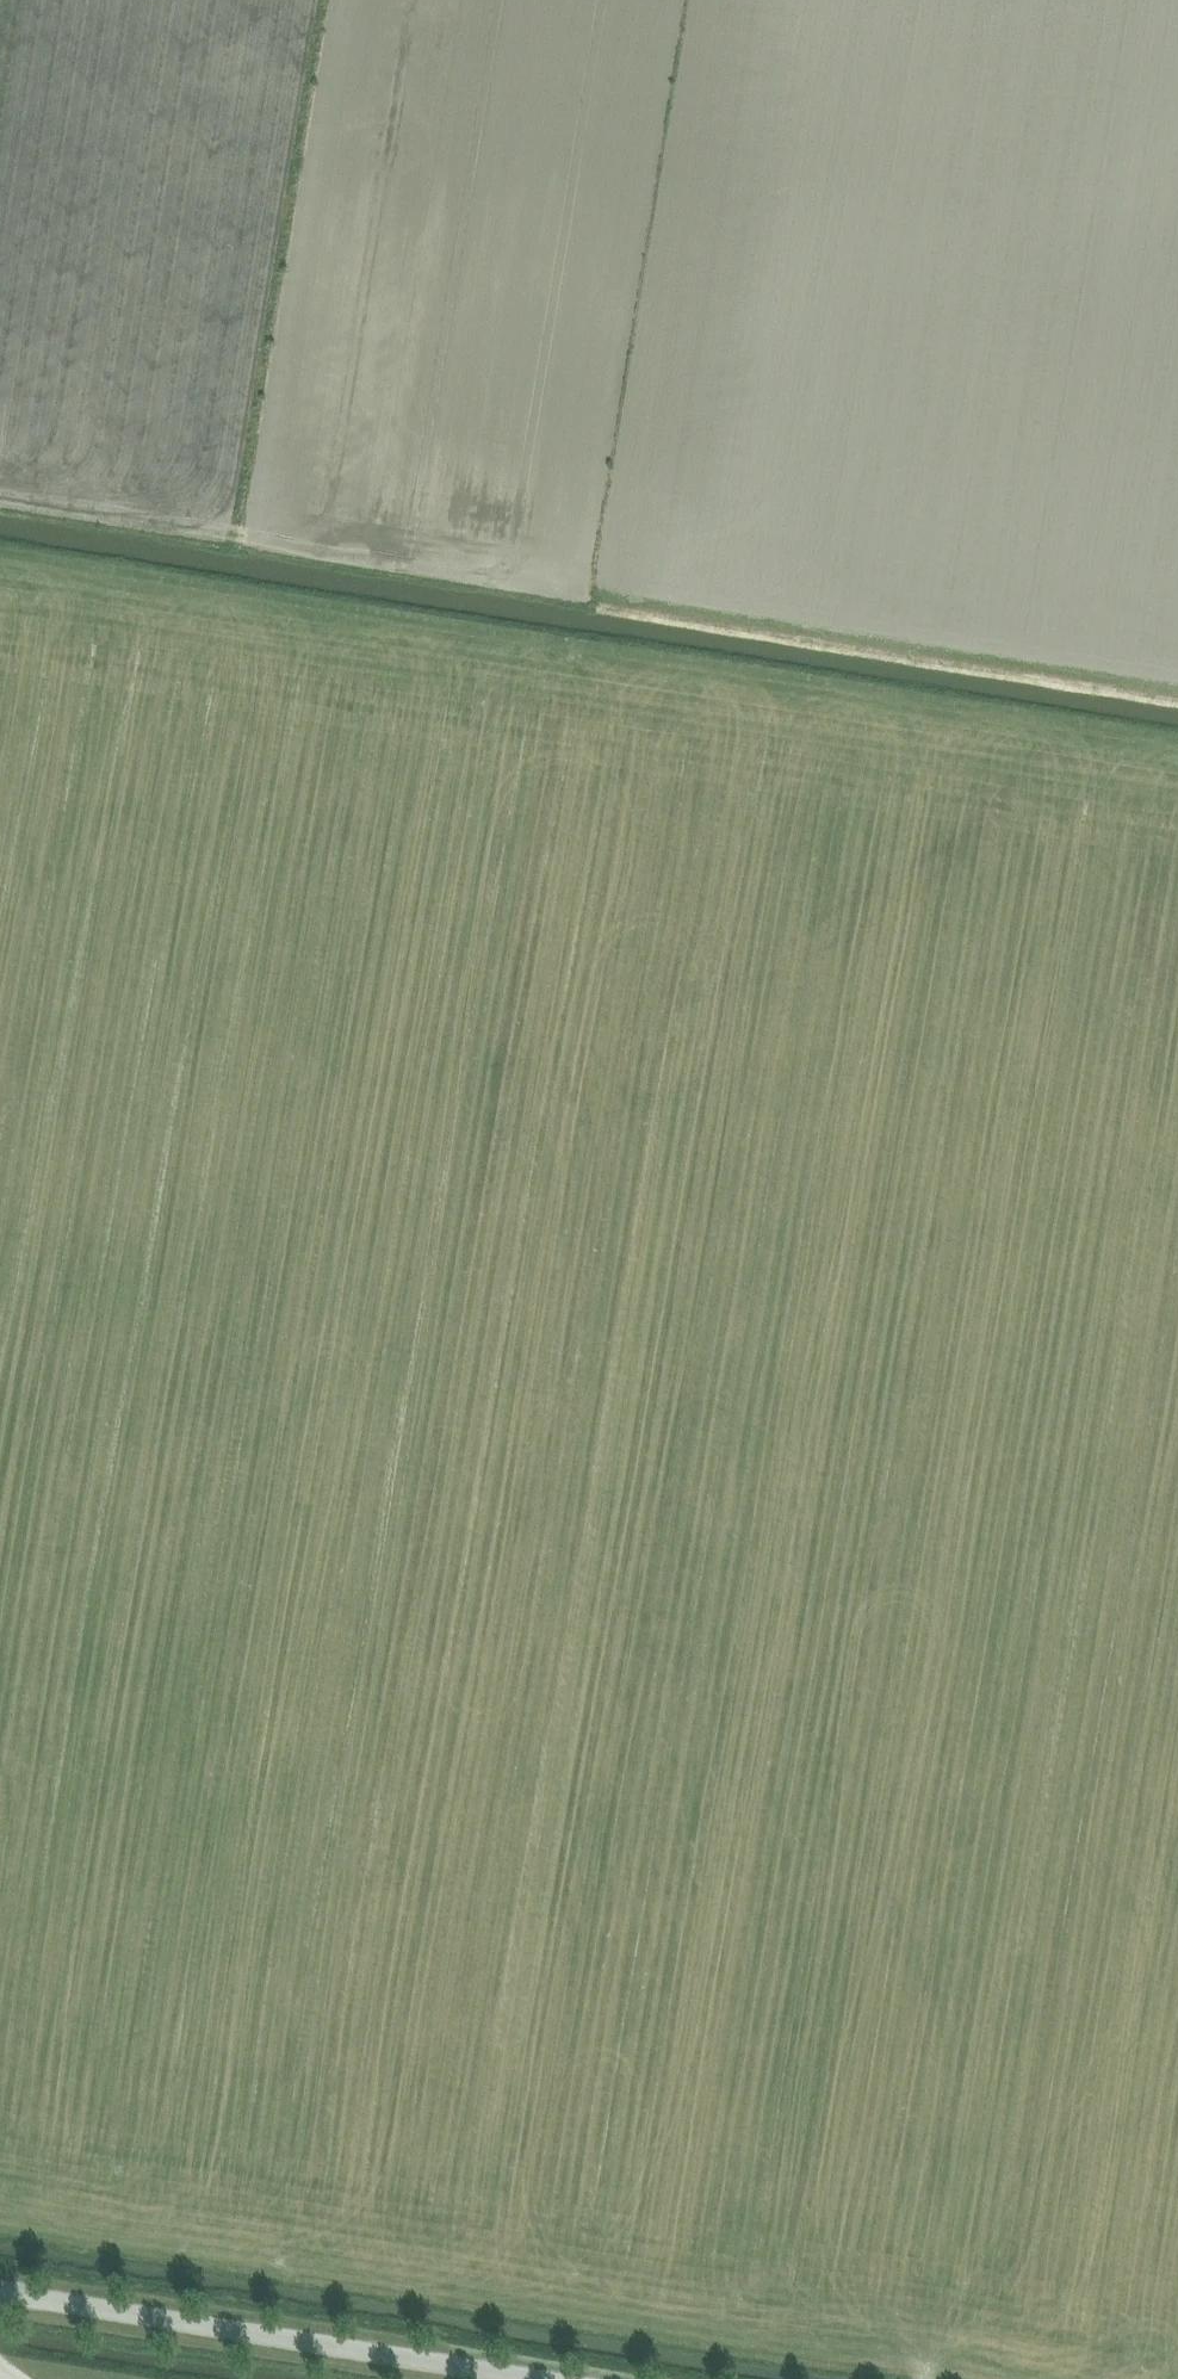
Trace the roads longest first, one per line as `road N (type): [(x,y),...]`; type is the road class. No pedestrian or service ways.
road 1 (unclassified): [(427,2378),(0,2311)]

